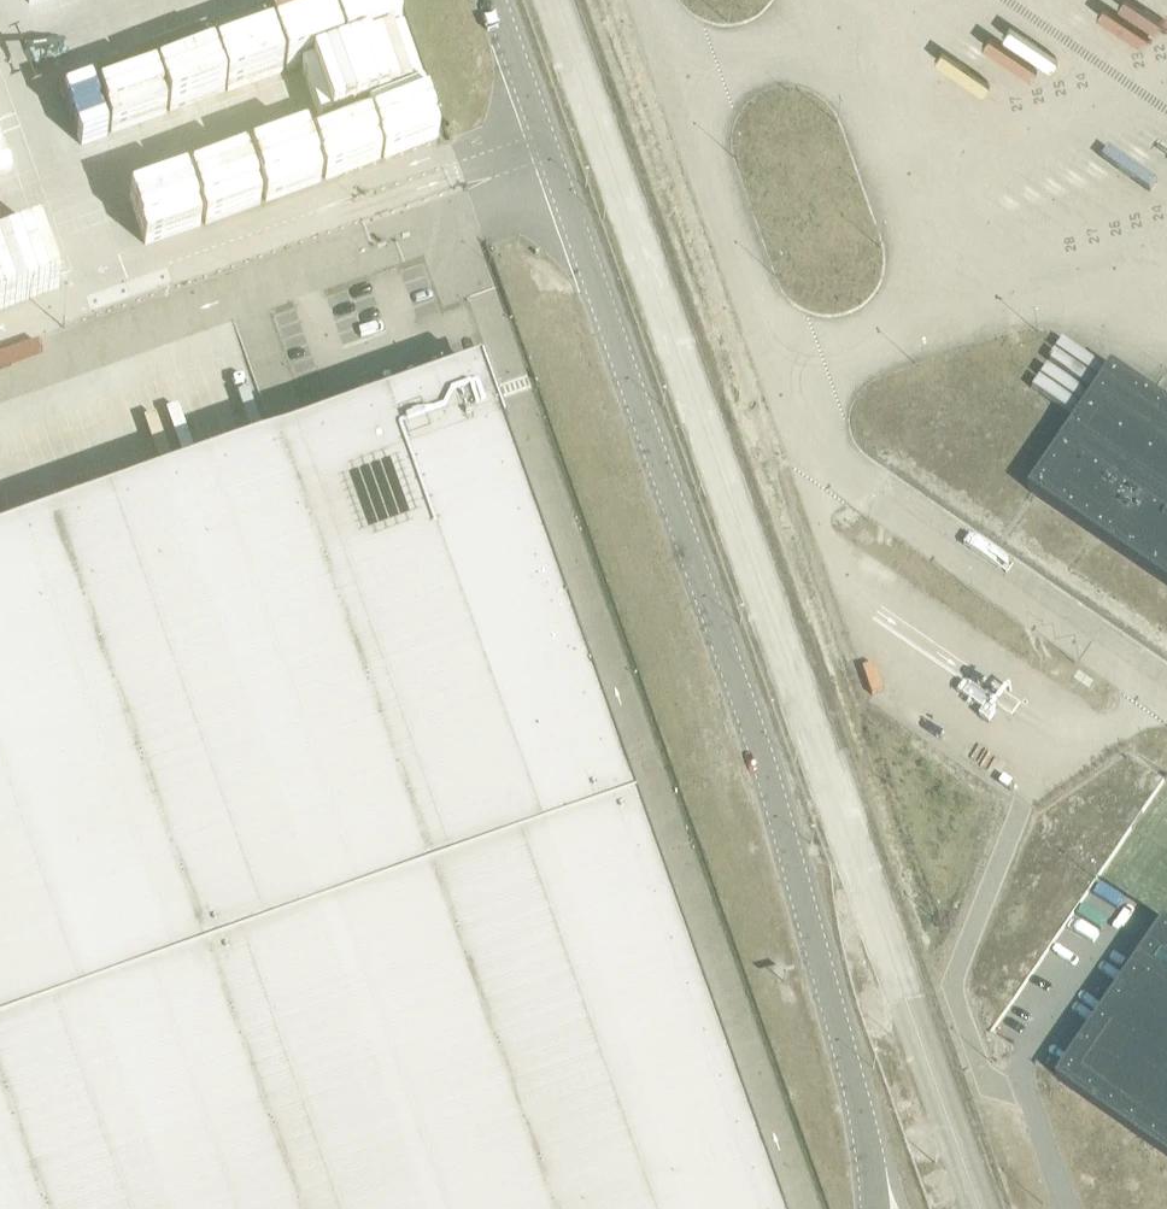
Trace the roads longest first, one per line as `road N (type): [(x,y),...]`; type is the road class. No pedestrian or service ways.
road 1 (unclassified): [(494,0),(749,714),(861,1109),(873,1208)]

